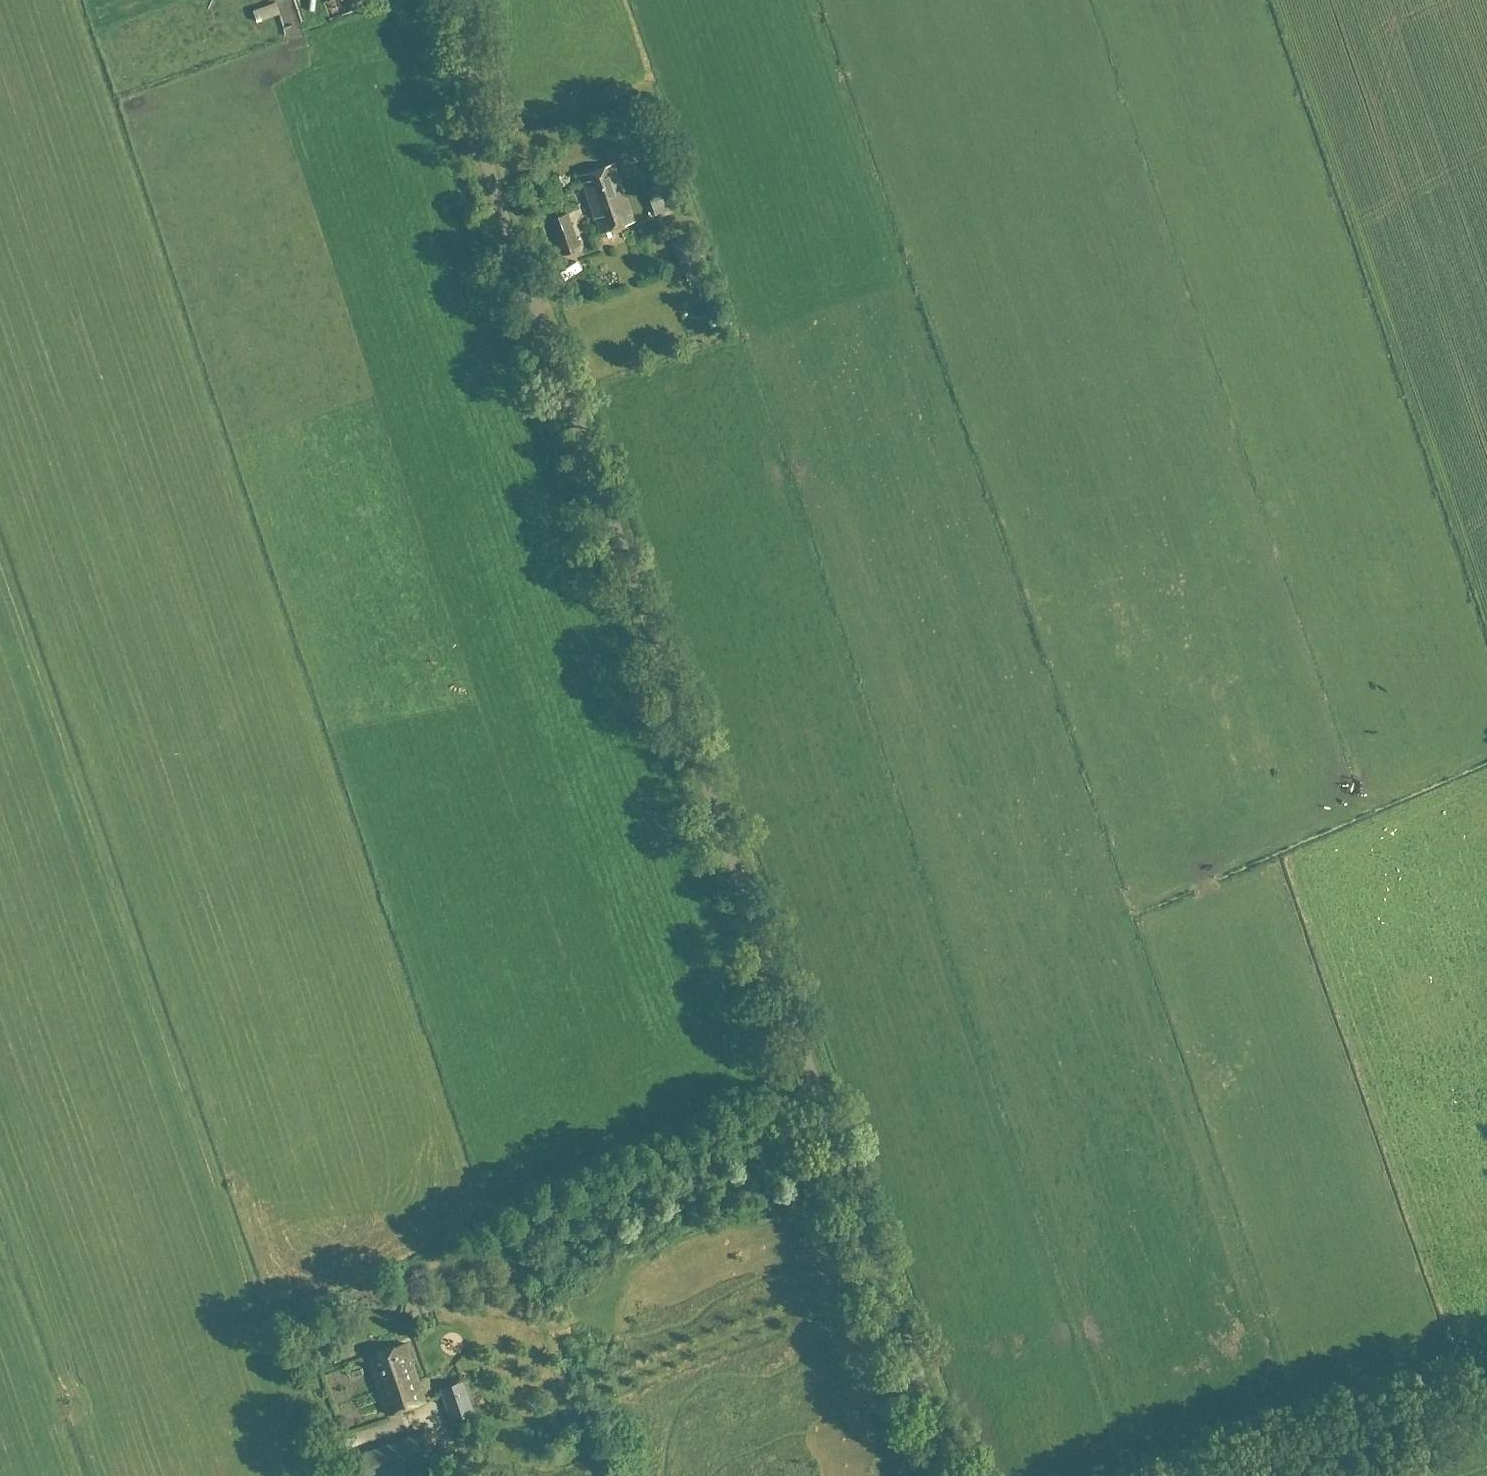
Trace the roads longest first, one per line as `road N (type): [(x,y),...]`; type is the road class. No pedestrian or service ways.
road 1 (unclassified): [(965,1475),(497,186),(486,141),(482,0)]
road 2 (unclassified): [(1251,1475),(1486,1400)]

